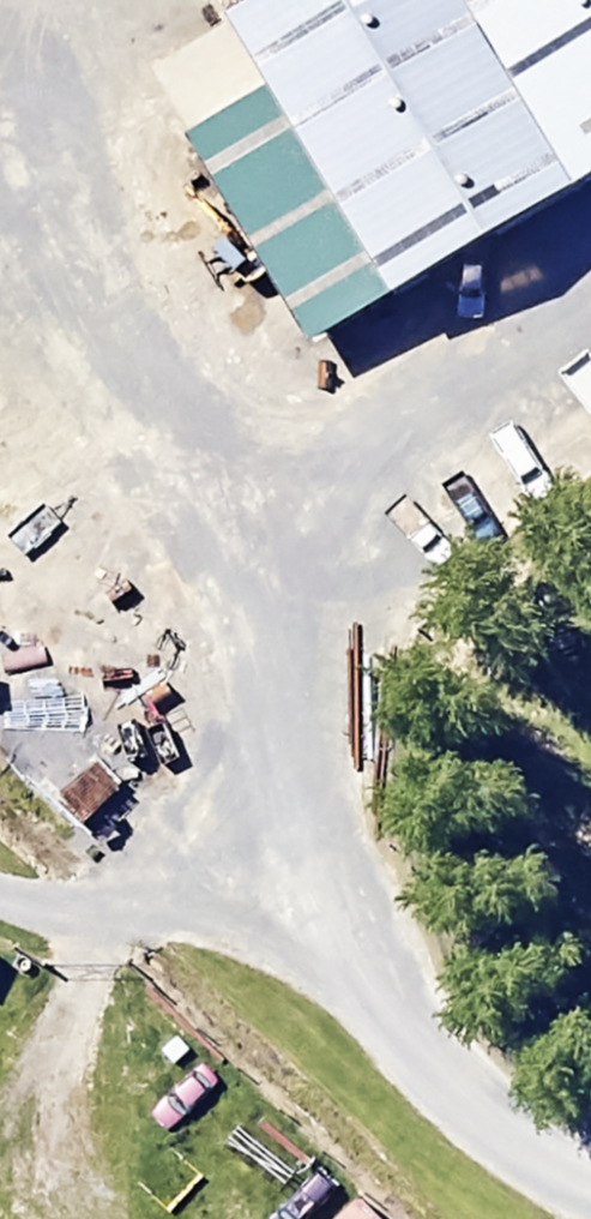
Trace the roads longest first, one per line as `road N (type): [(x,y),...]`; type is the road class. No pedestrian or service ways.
road 1 (track): [(590,1148),(453,1058),(373,975),(328,914),(277,733),(272,658),(278,622),(311,554),(385,468),(474,394),(590,324)]
road 2 (track): [(89,0),(82,113),(92,260),(137,438),(148,476),(274,695)]
road 3 (track): [(350,945),(0,895)]

